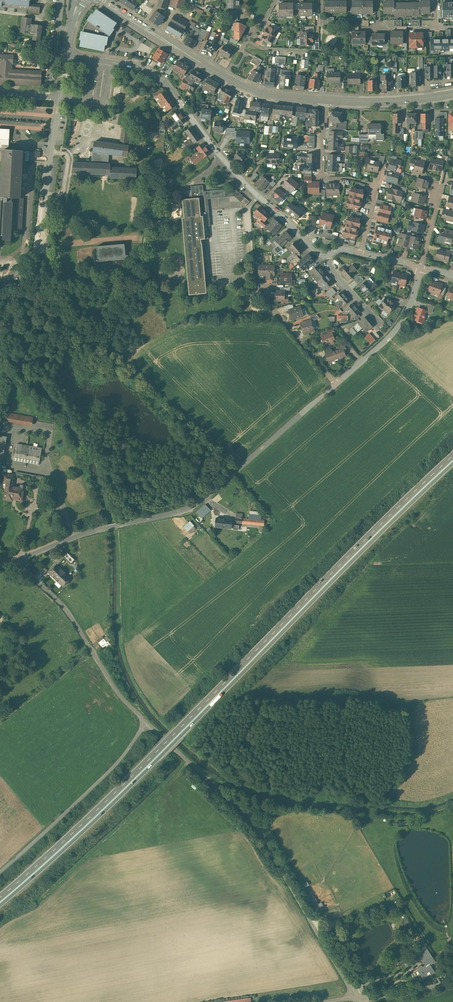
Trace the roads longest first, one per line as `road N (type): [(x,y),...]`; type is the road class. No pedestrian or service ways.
road 1 (trunk): [(0,905),(452,465)]
road 2 (trunk): [(452,456),(0,894)]
road 3 (unclassified): [(18,560),(193,506),(329,390)]
road 4 (unclassified): [(147,723),(260,833),(357,997)]
road 5 (residential): [(66,54),(161,79),(245,183),(313,250),(327,254)]
road 6 (secondary): [(102,0),(245,87),(325,100)]
road 7 (unclassified): [(147,723),(122,757),(0,871)]
road 8 (unclassified): [(18,560),(68,613),(118,694),(147,723)]
road 9 (residential): [(60,98),(41,247),(53,280)]
road 10 (residential): [(336,384),(400,326),(421,267)]
road 11 (secondary): [(325,100),(452,94)]

